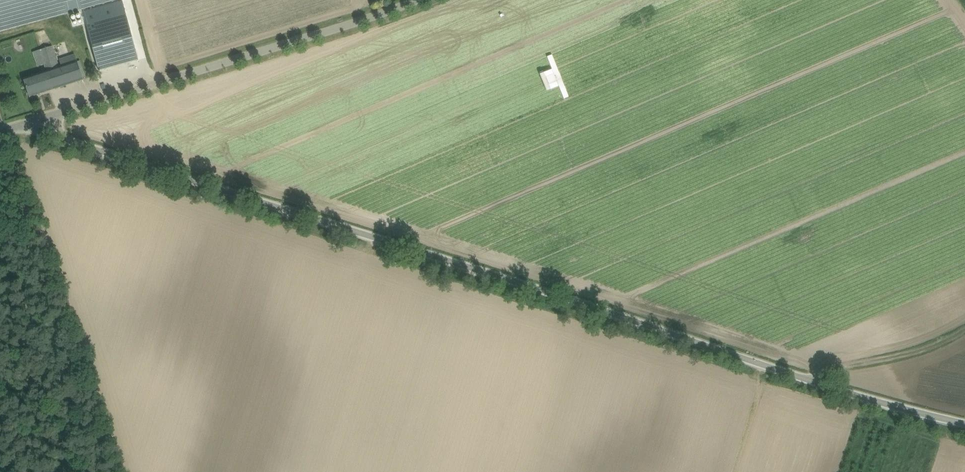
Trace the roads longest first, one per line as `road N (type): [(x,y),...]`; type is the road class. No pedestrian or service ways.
road 1 (unclassified): [(964,423),(853,394),(68,139),(35,121)]
road 2 (unclassified): [(35,121),(417,0)]
road 3 (track): [(810,379),(913,355),(964,333)]

